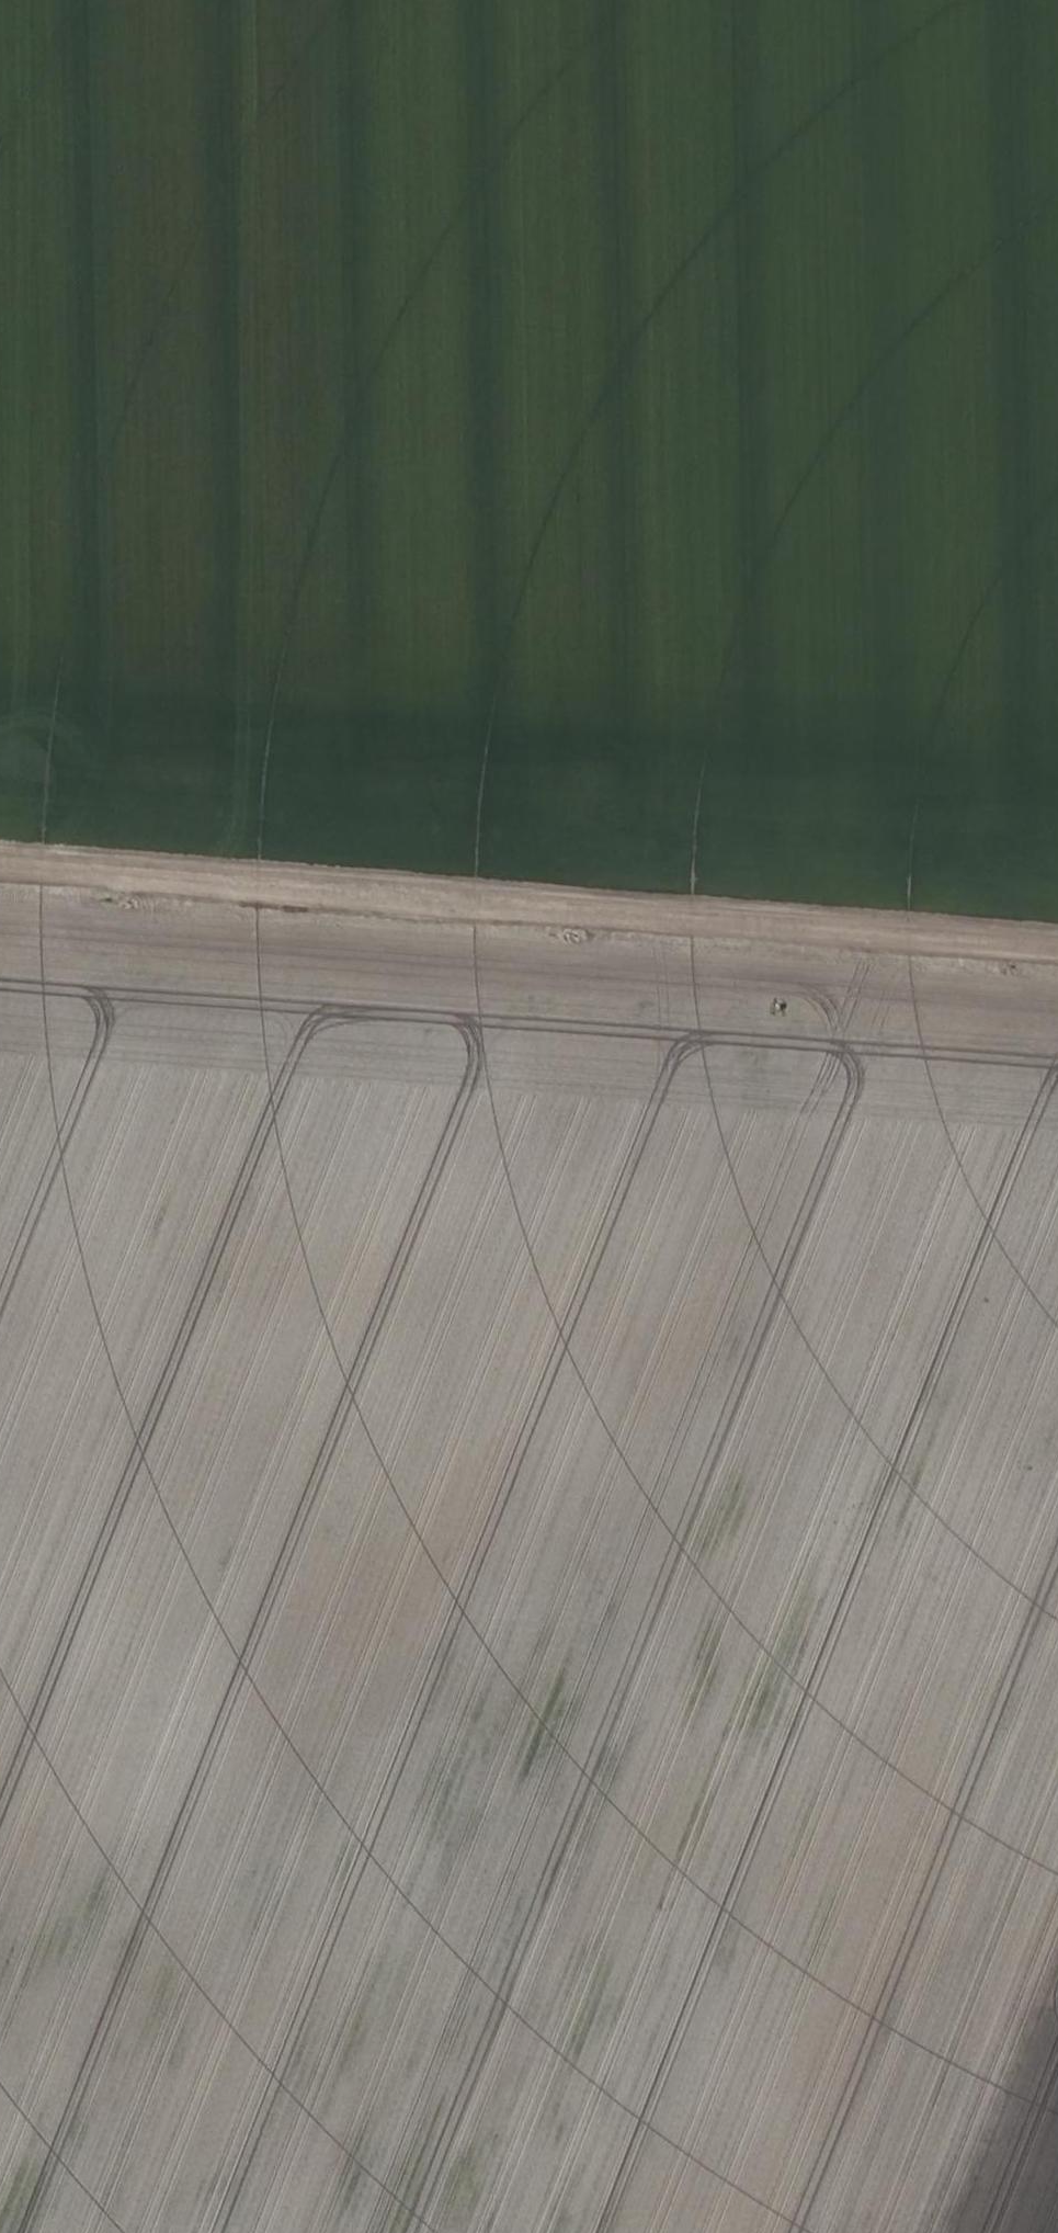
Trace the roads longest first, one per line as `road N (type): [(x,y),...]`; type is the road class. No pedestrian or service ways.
road 1 (track): [(1057,954),(0,870)]

